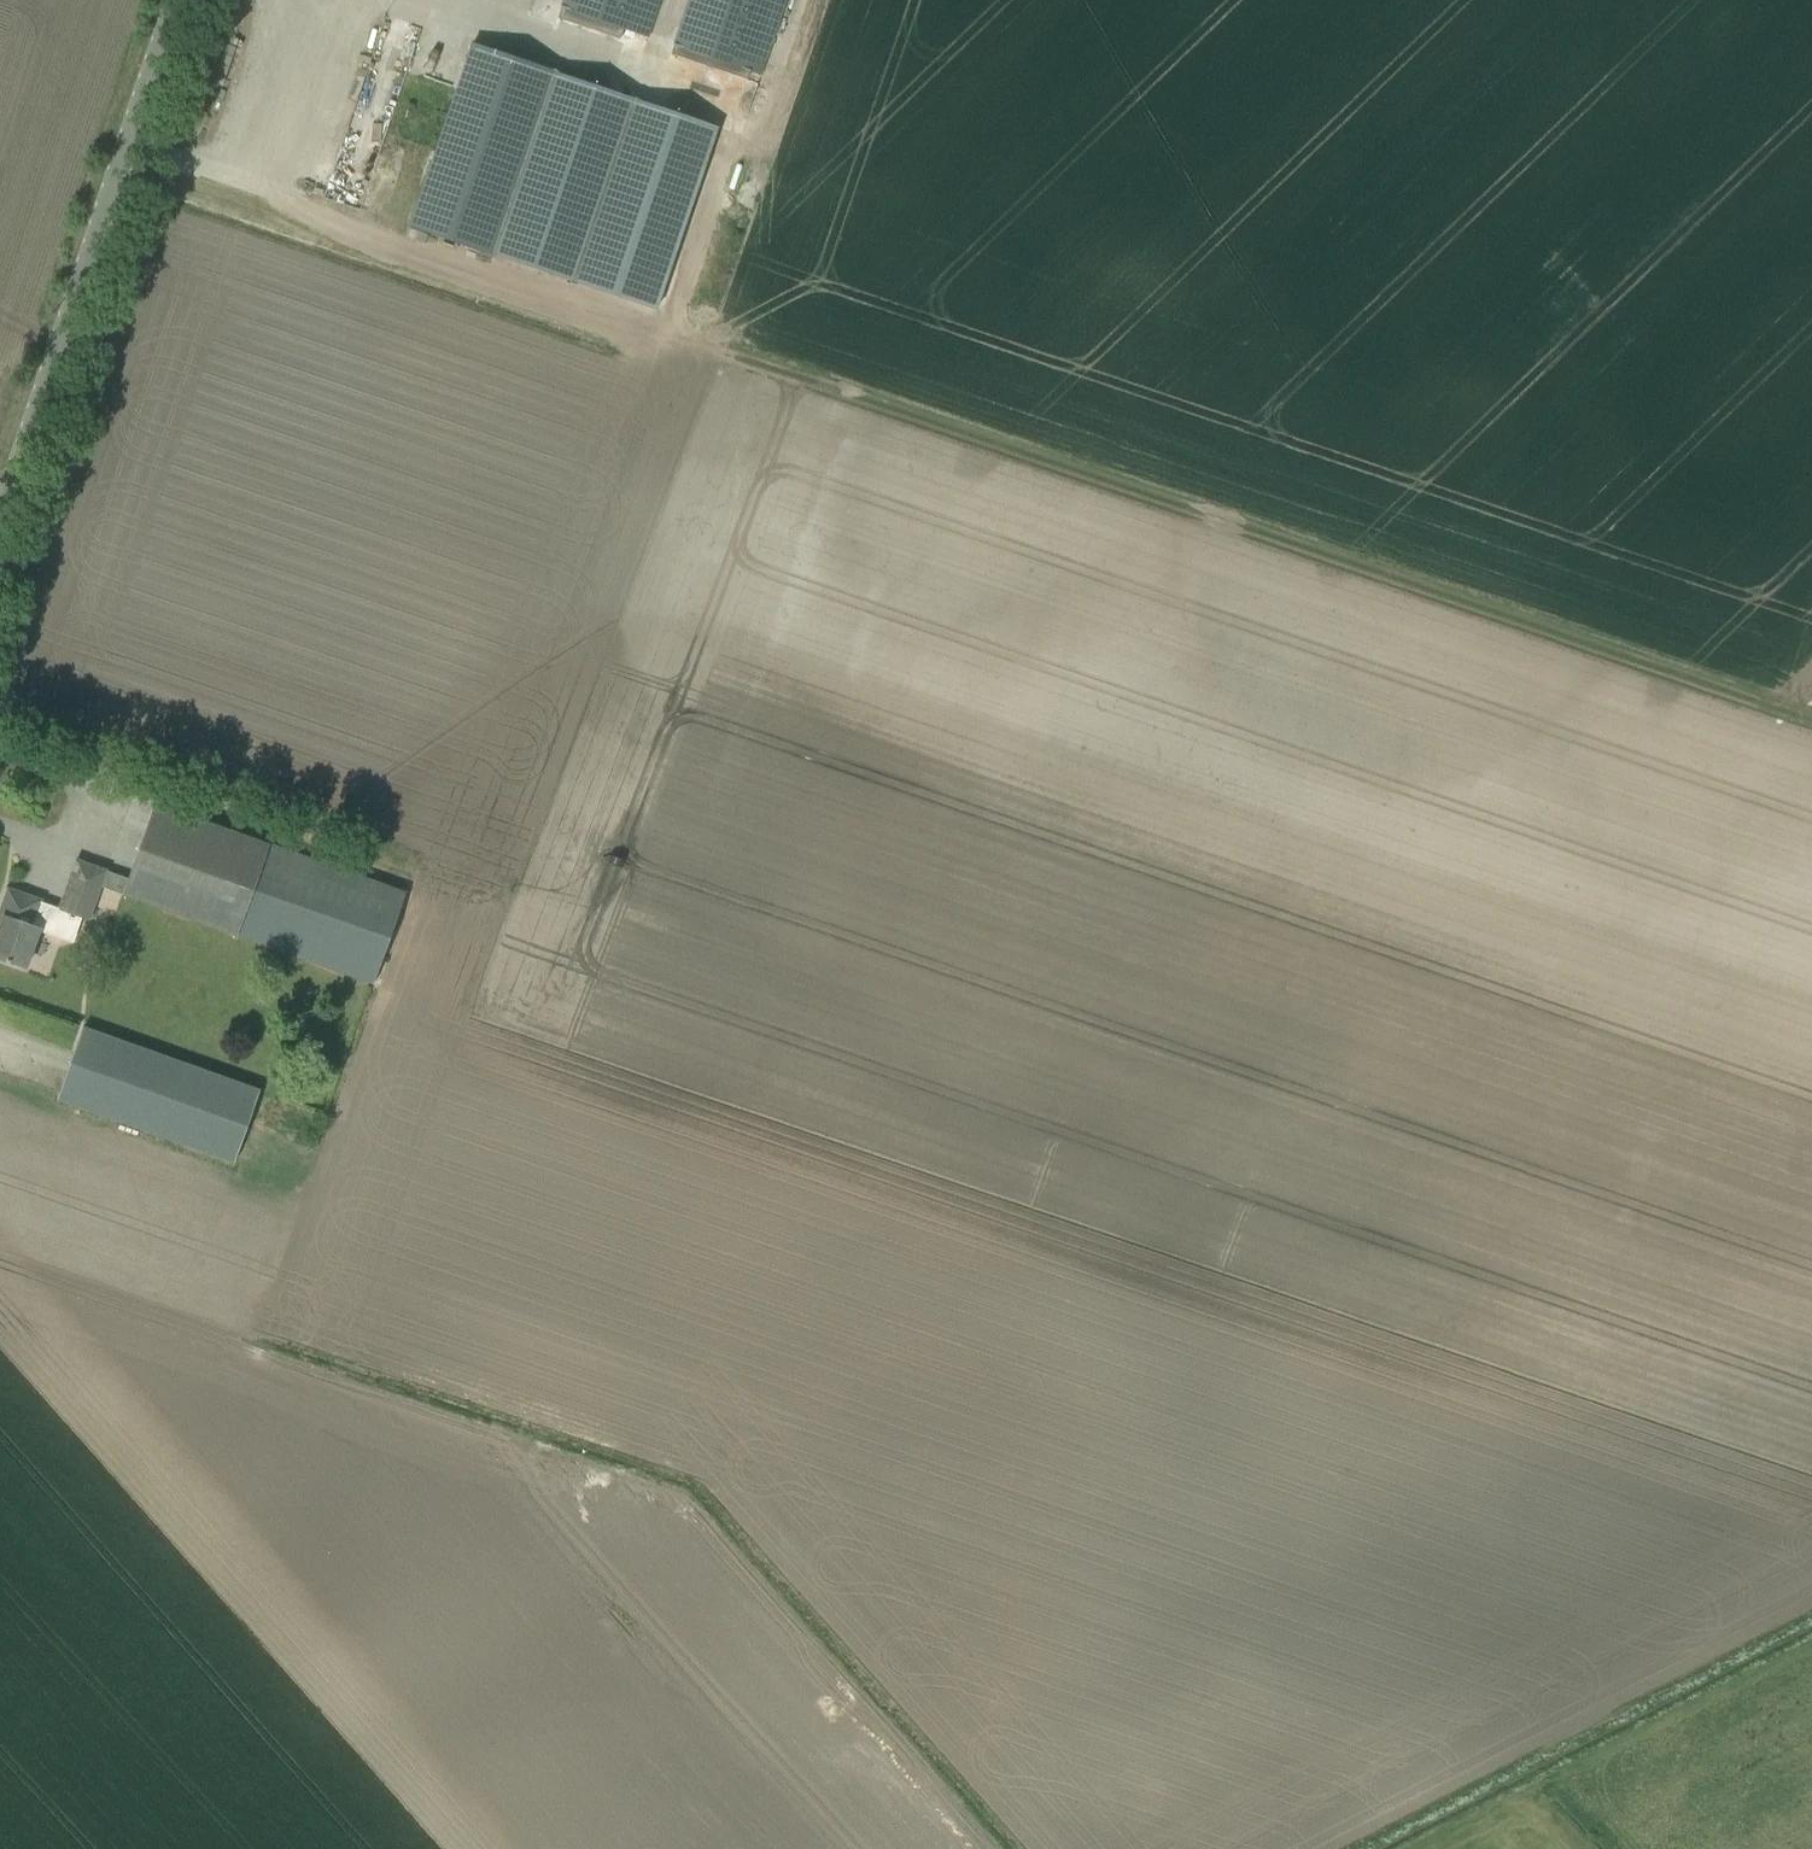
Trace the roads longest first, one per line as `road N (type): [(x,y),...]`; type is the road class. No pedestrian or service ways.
road 1 (unclassified): [(0,525),(177,0)]

